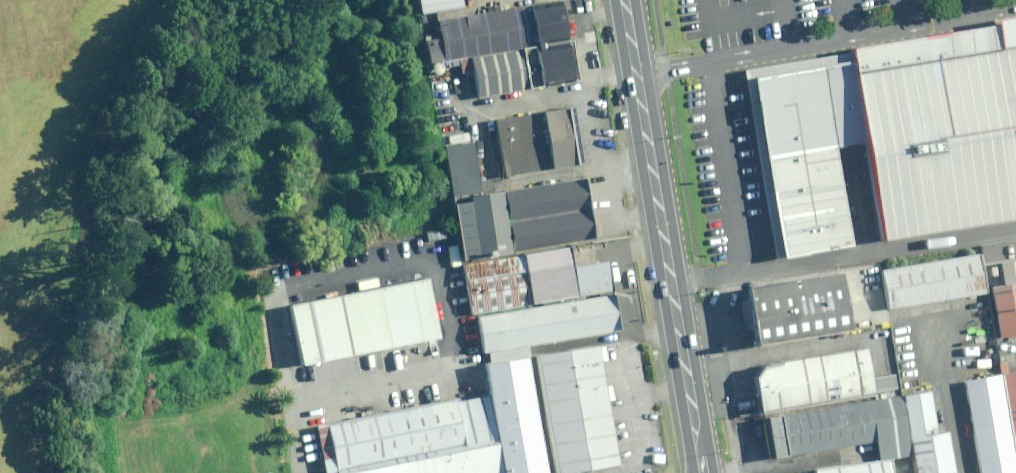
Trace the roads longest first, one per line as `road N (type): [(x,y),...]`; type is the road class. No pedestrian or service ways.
road 1 (secondary): [(624,0),(707,472)]

